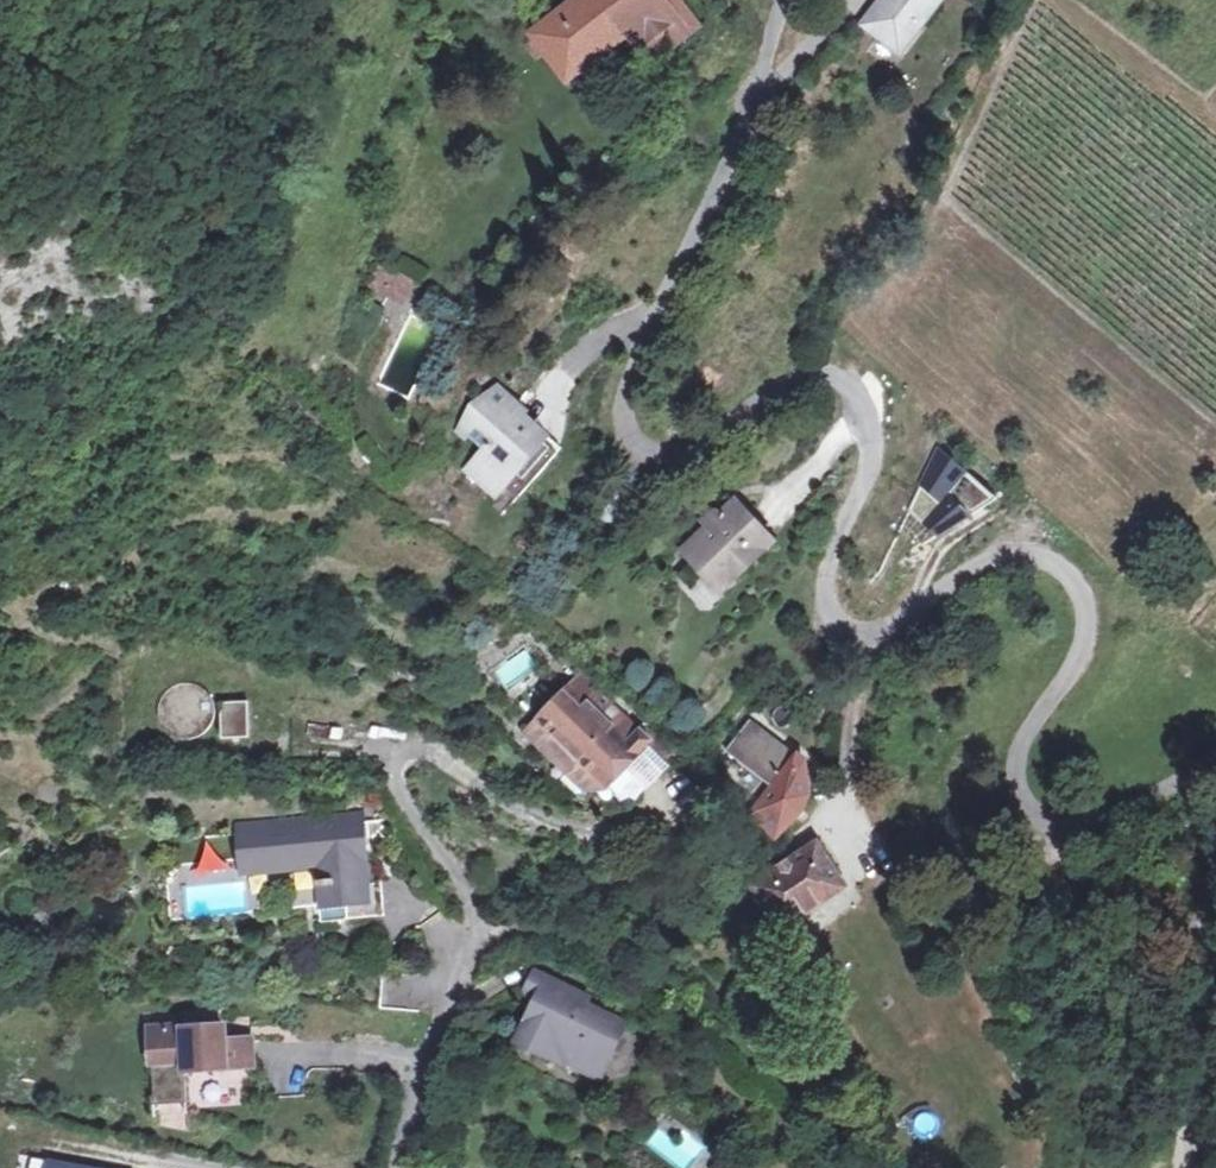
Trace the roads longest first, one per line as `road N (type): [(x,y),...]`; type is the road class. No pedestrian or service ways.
road 1 (residential): [(871,633),(1011,554),(1069,570),(1087,619),(1077,652),(1021,748),(1016,795),(1061,857),(1103,884),(1119,878),(1215,763)]
road 2 (residential): [(818,365),(846,376),(870,432),(869,463),(825,569),(821,603),(834,624),(871,633)]
road 3 (tertiary): [(1215,892),(1195,1167)]
road 4 (residential): [(483,942),(459,963),(394,1167)]
road 5 (residential): [(871,633),(837,784),(828,811),(806,834)]

